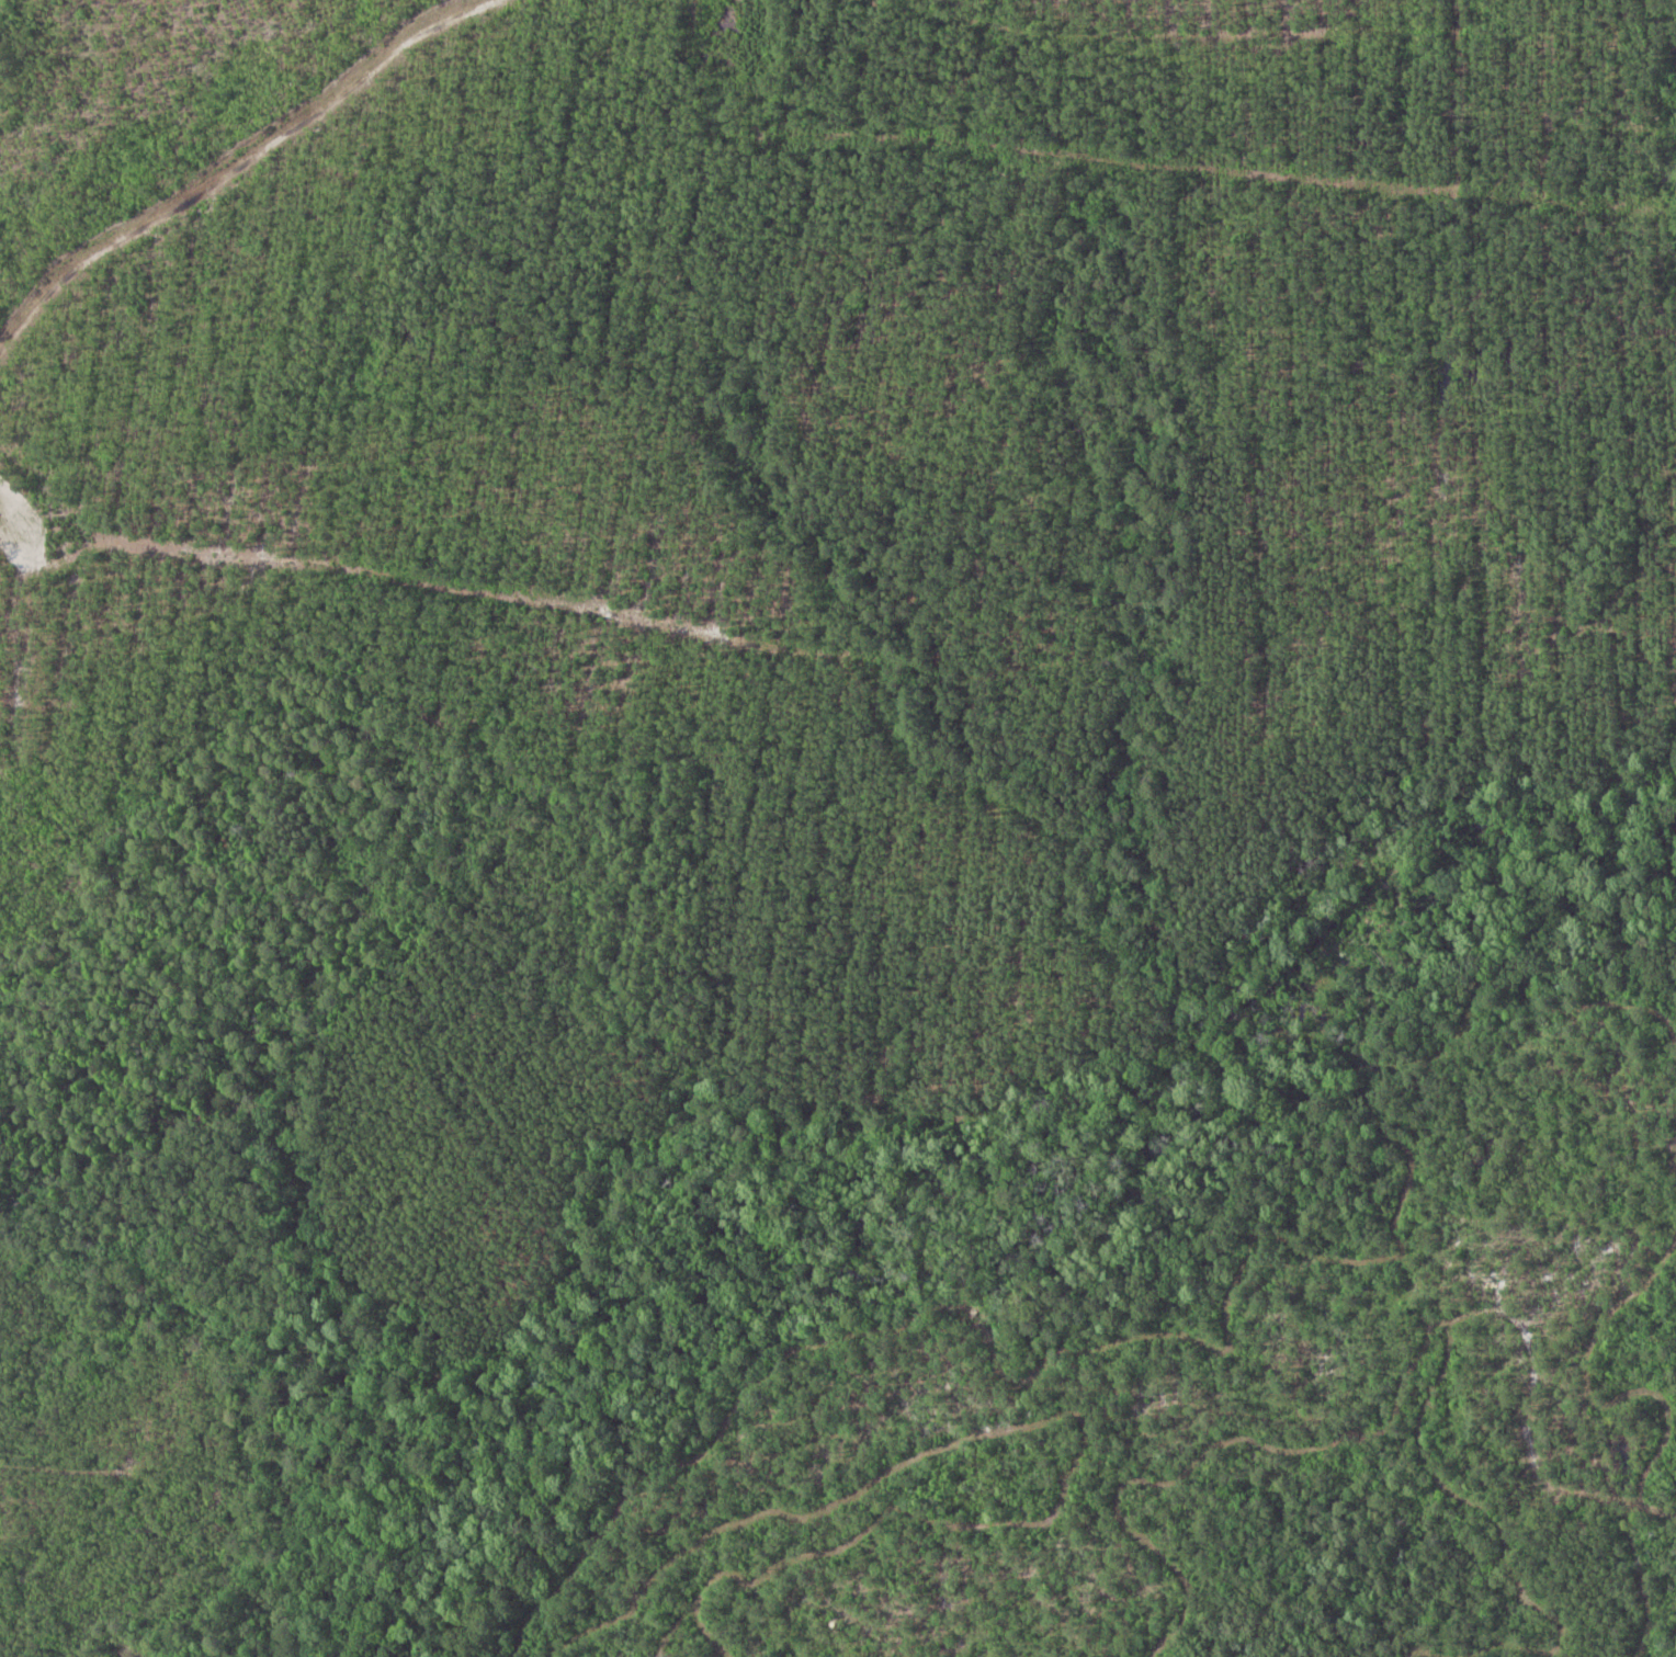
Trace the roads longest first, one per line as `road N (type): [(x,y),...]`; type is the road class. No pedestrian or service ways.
road 1 (track): [(0,344),(52,287),(286,145),(366,79),(543,0)]
road 2 (track): [(0,1471),(199,1479)]

